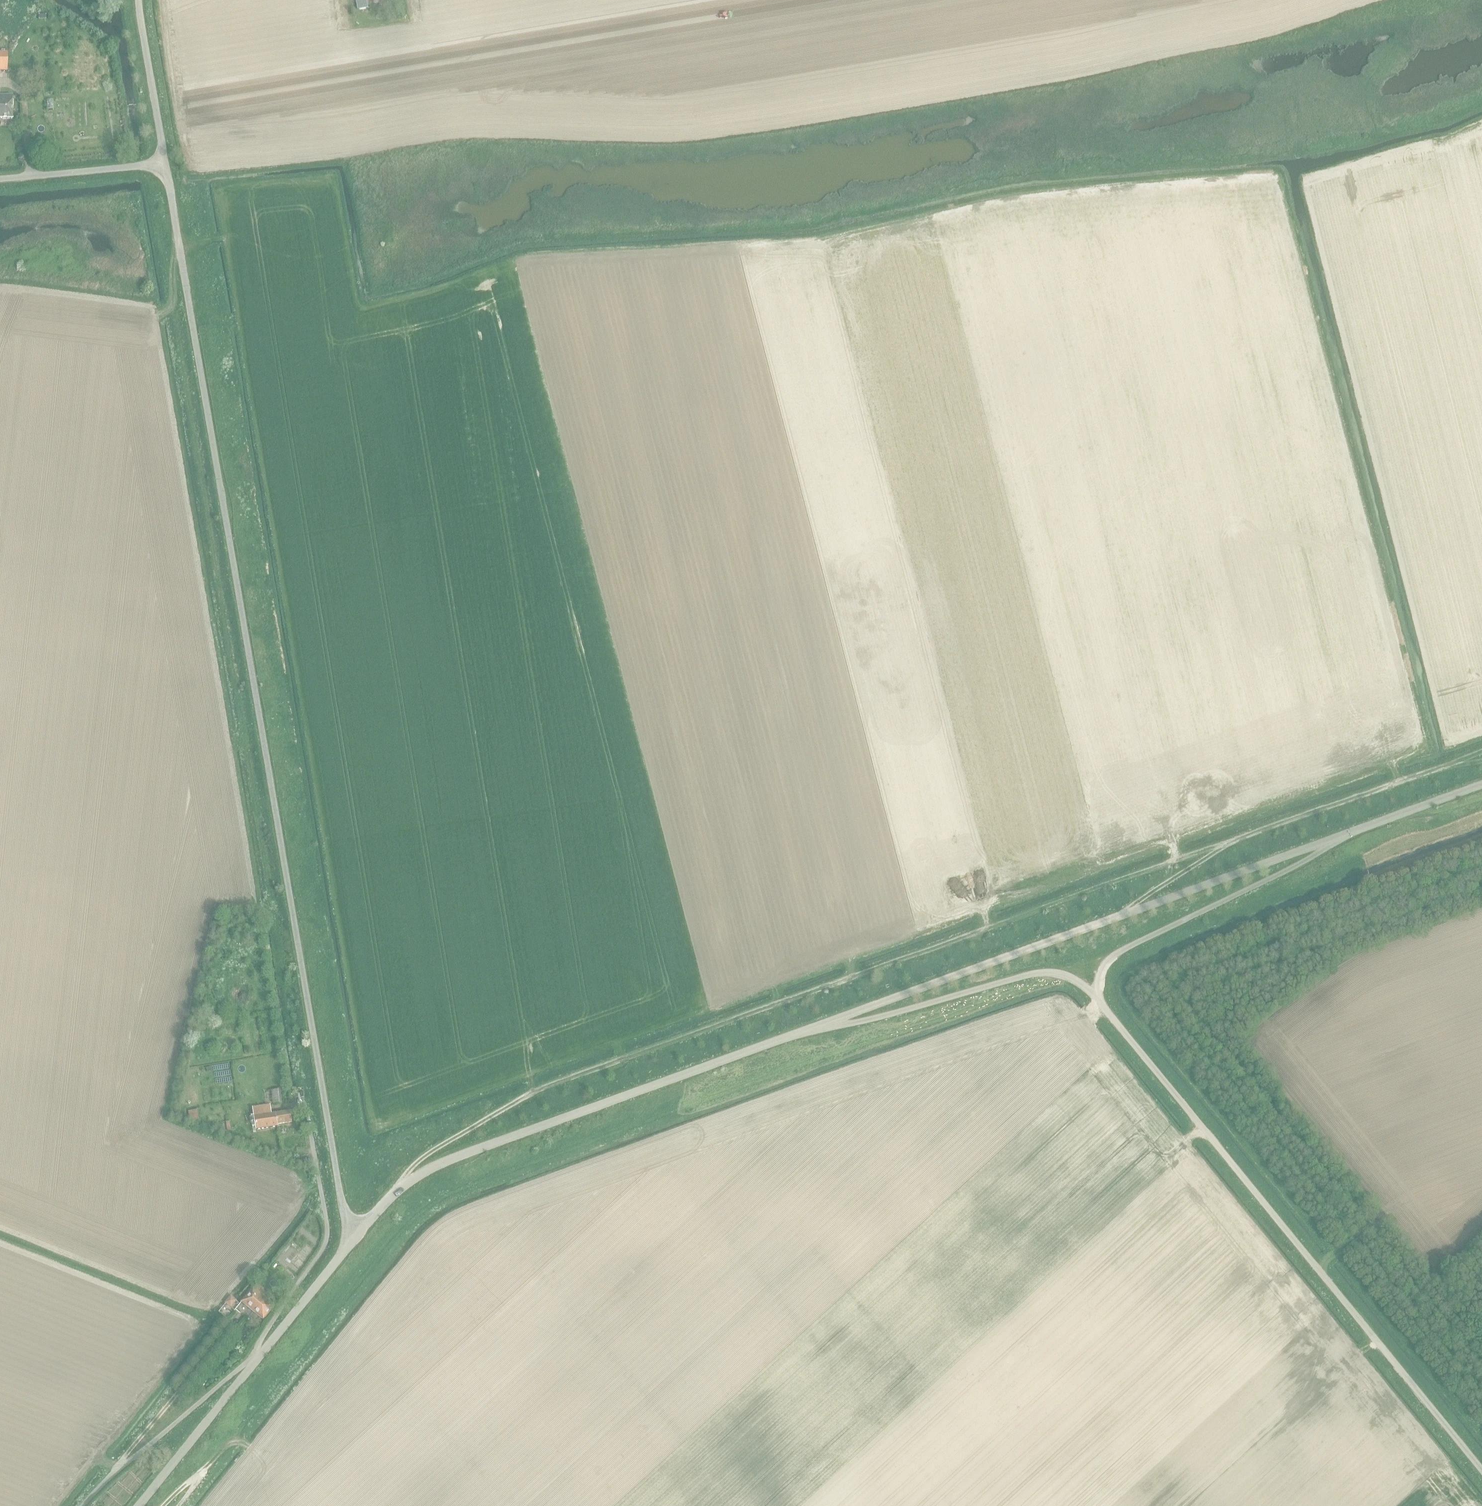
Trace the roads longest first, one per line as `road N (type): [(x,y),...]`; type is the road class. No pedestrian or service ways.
road 1 (unclassified): [(357,1233),(342,1200),(165,164)]
road 2 (unclassified): [(1481,1466),(1093,991)]
road 3 (unclassified): [(357,1233),(405,1179),(440,1163),(835,1016)]
road 4 (unclassified): [(835,1016),(1334,838)]
road 5 (unclassified): [(293,1105),(306,1108),(327,1242),(267,1326),(252,1364)]
road 6 (unclassified): [(1093,991),(1114,955),(1334,838)]
road 7 (unclassified): [(835,1016),(864,1020),(1055,973),(1093,991)]
road 8 (unclassified): [(82,1505),(252,1364)]
road 9 (unclassified): [(138,1505),(252,1364)]
road 10 (unclassified): [(252,1364),(357,1233)]
road 11 (unclassified): [(165,164),(139,0)]
road 12 (unclassified): [(0,179),(165,164)]
road 13 (unclassified): [(1334,838),(1481,784)]

